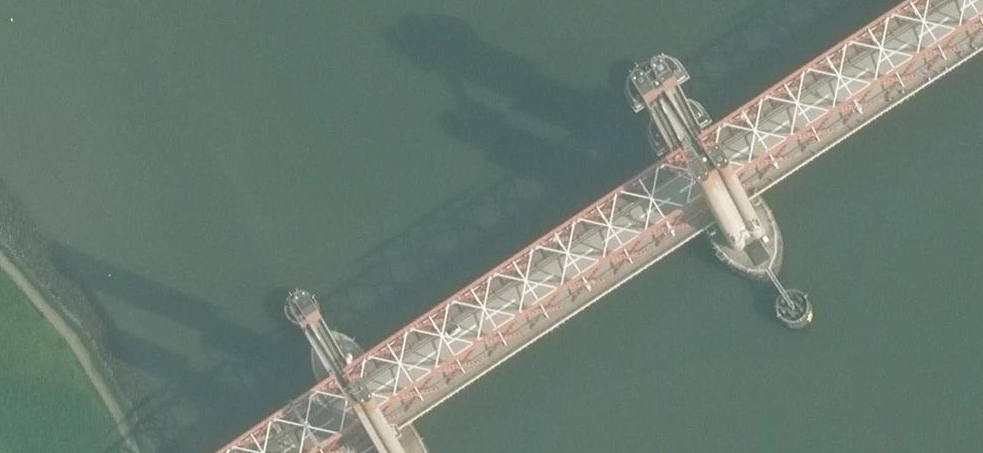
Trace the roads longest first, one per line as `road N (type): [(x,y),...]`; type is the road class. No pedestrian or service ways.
road 1 (primary): [(306,452),(982,15)]

